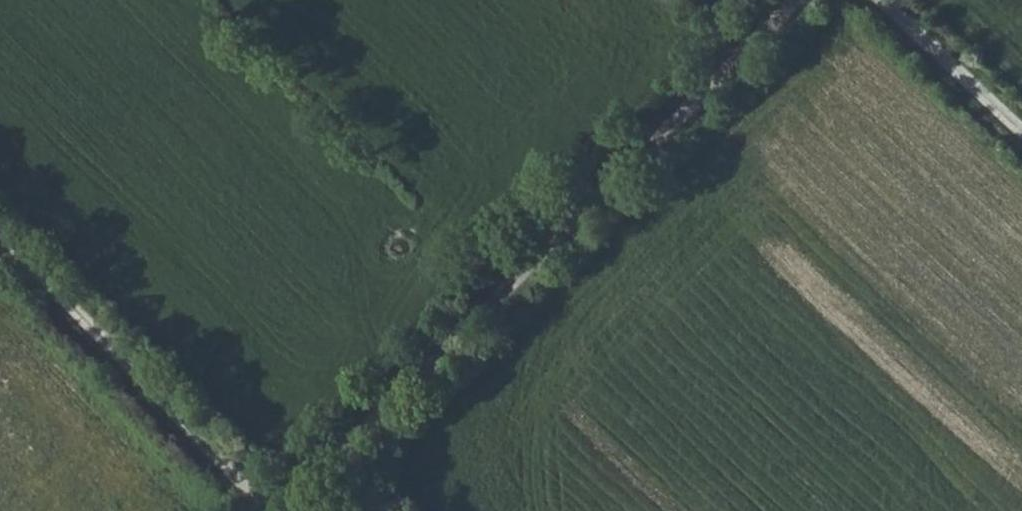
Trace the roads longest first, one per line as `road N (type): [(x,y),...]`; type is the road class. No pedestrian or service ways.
road 1 (track): [(290,510),(817,0)]
road 2 (track): [(280,510),(0,230)]
road 3 (track): [(1021,136),(881,0)]

